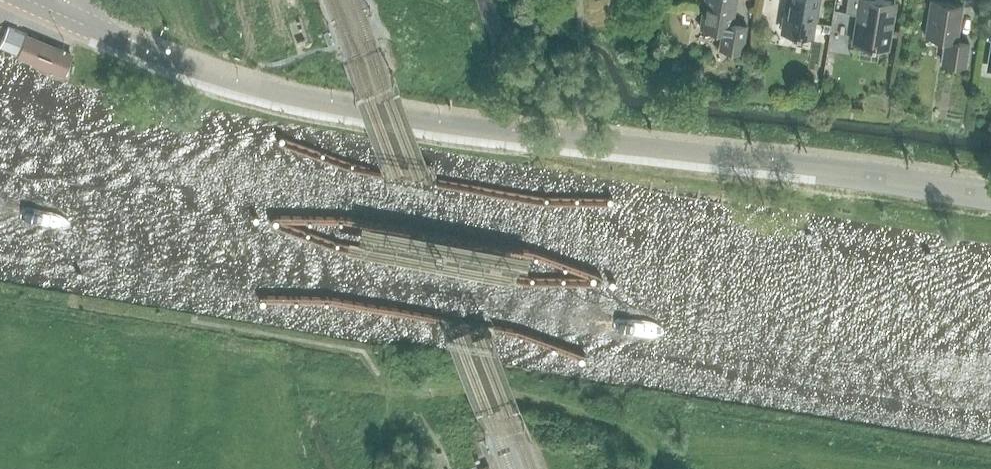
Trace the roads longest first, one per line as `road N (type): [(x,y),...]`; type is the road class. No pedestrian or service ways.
road 1 (tertiary): [(990,196),(325,107),(201,75),(68,19)]

